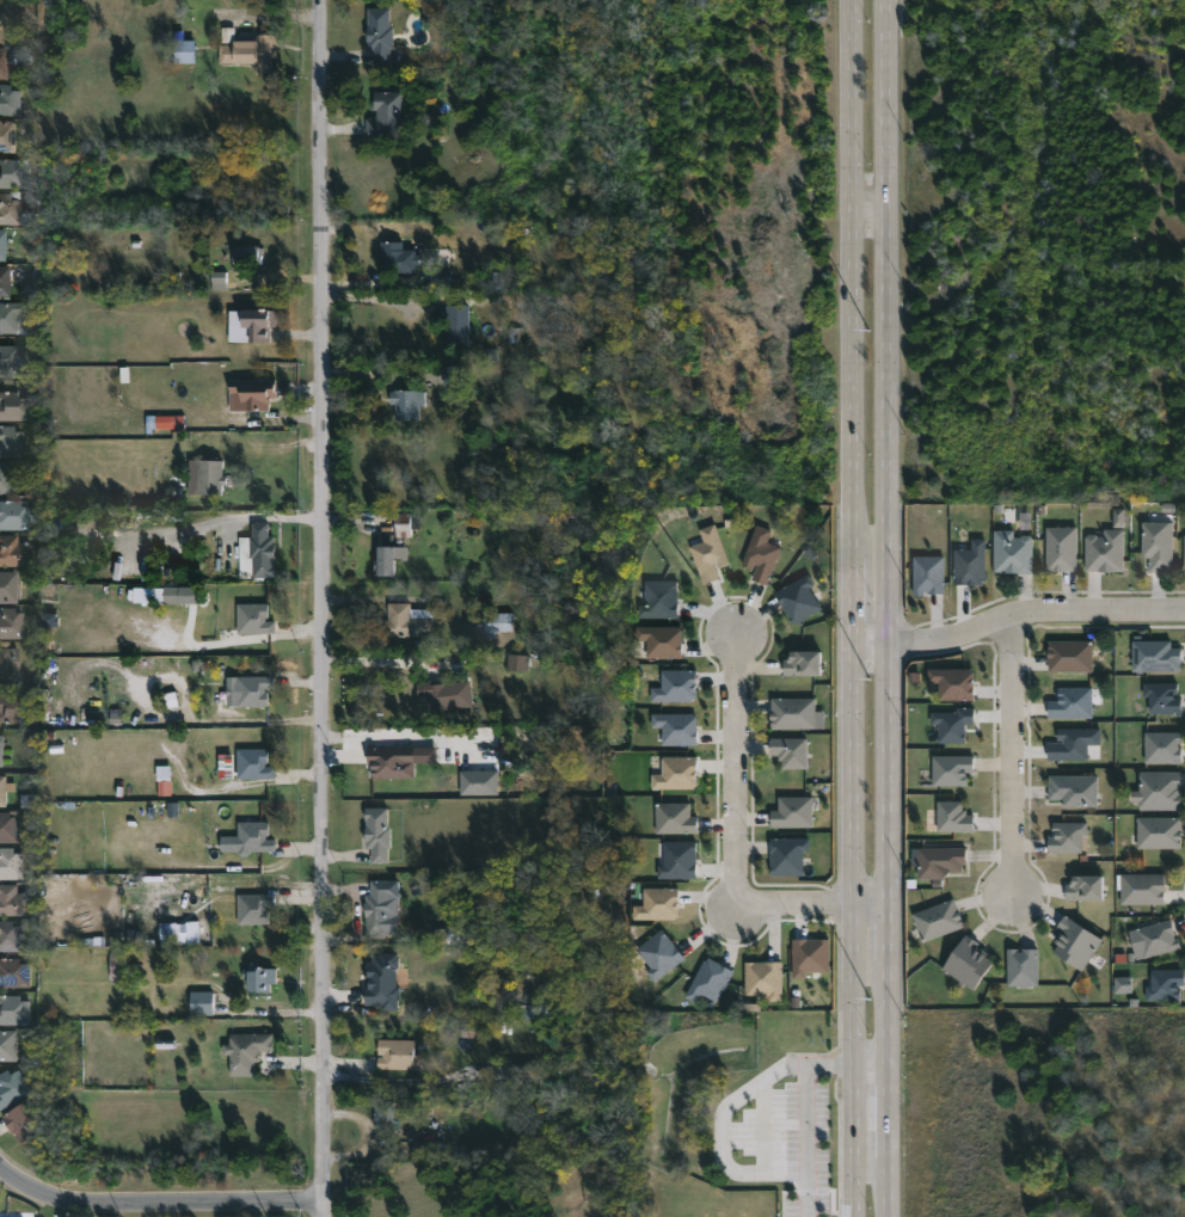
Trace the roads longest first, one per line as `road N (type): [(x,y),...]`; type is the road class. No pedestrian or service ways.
road 1 (residential): [(318,0),(325,1216)]
road 2 (secondary): [(888,644),(885,0)]
road 3 (secondary): [(853,0),(852,644)]
road 4 (secondary): [(852,644),(855,1216)]
road 5 (residential): [(737,625),(738,908),(889,905)]
road 6 (residential): [(325,1200),(70,1201),(0,1165)]
road 7 (residential): [(1184,614),(1015,611),(934,641),(888,644)]
road 8 (residential): [(1011,903),(1015,611)]
road 9 (secondary): [(889,905),(888,644)]
road 10 (secondary): [(890,1082),(890,959)]

